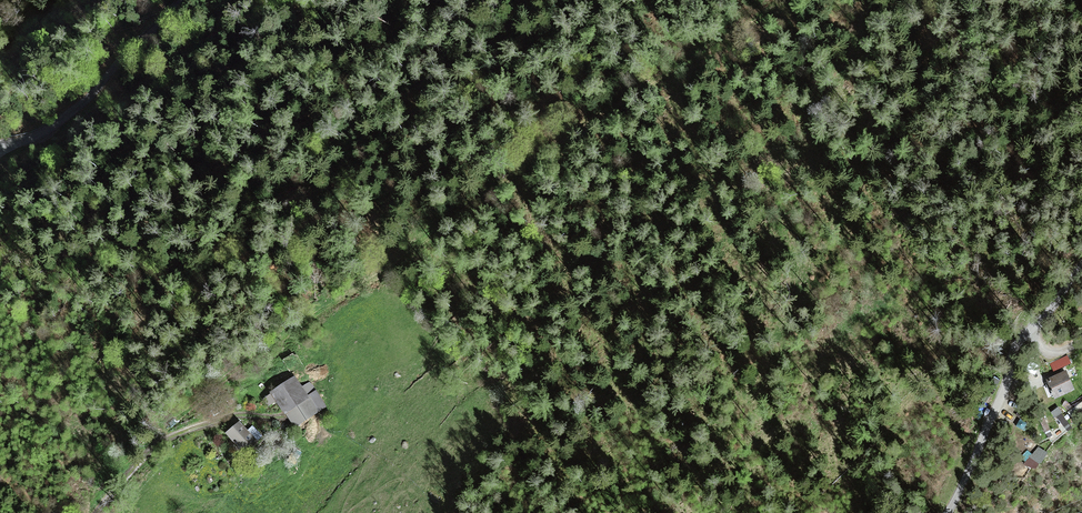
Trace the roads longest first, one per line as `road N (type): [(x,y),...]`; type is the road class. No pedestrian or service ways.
road 1 (track): [(95,512),(193,402),(252,358),(400,262),(507,178),(792,0)]
road 2 (residential): [(948,512),(1024,338),(1081,276)]
road 3 (unclassified): [(182,0),(84,101),(39,137),(0,150)]

